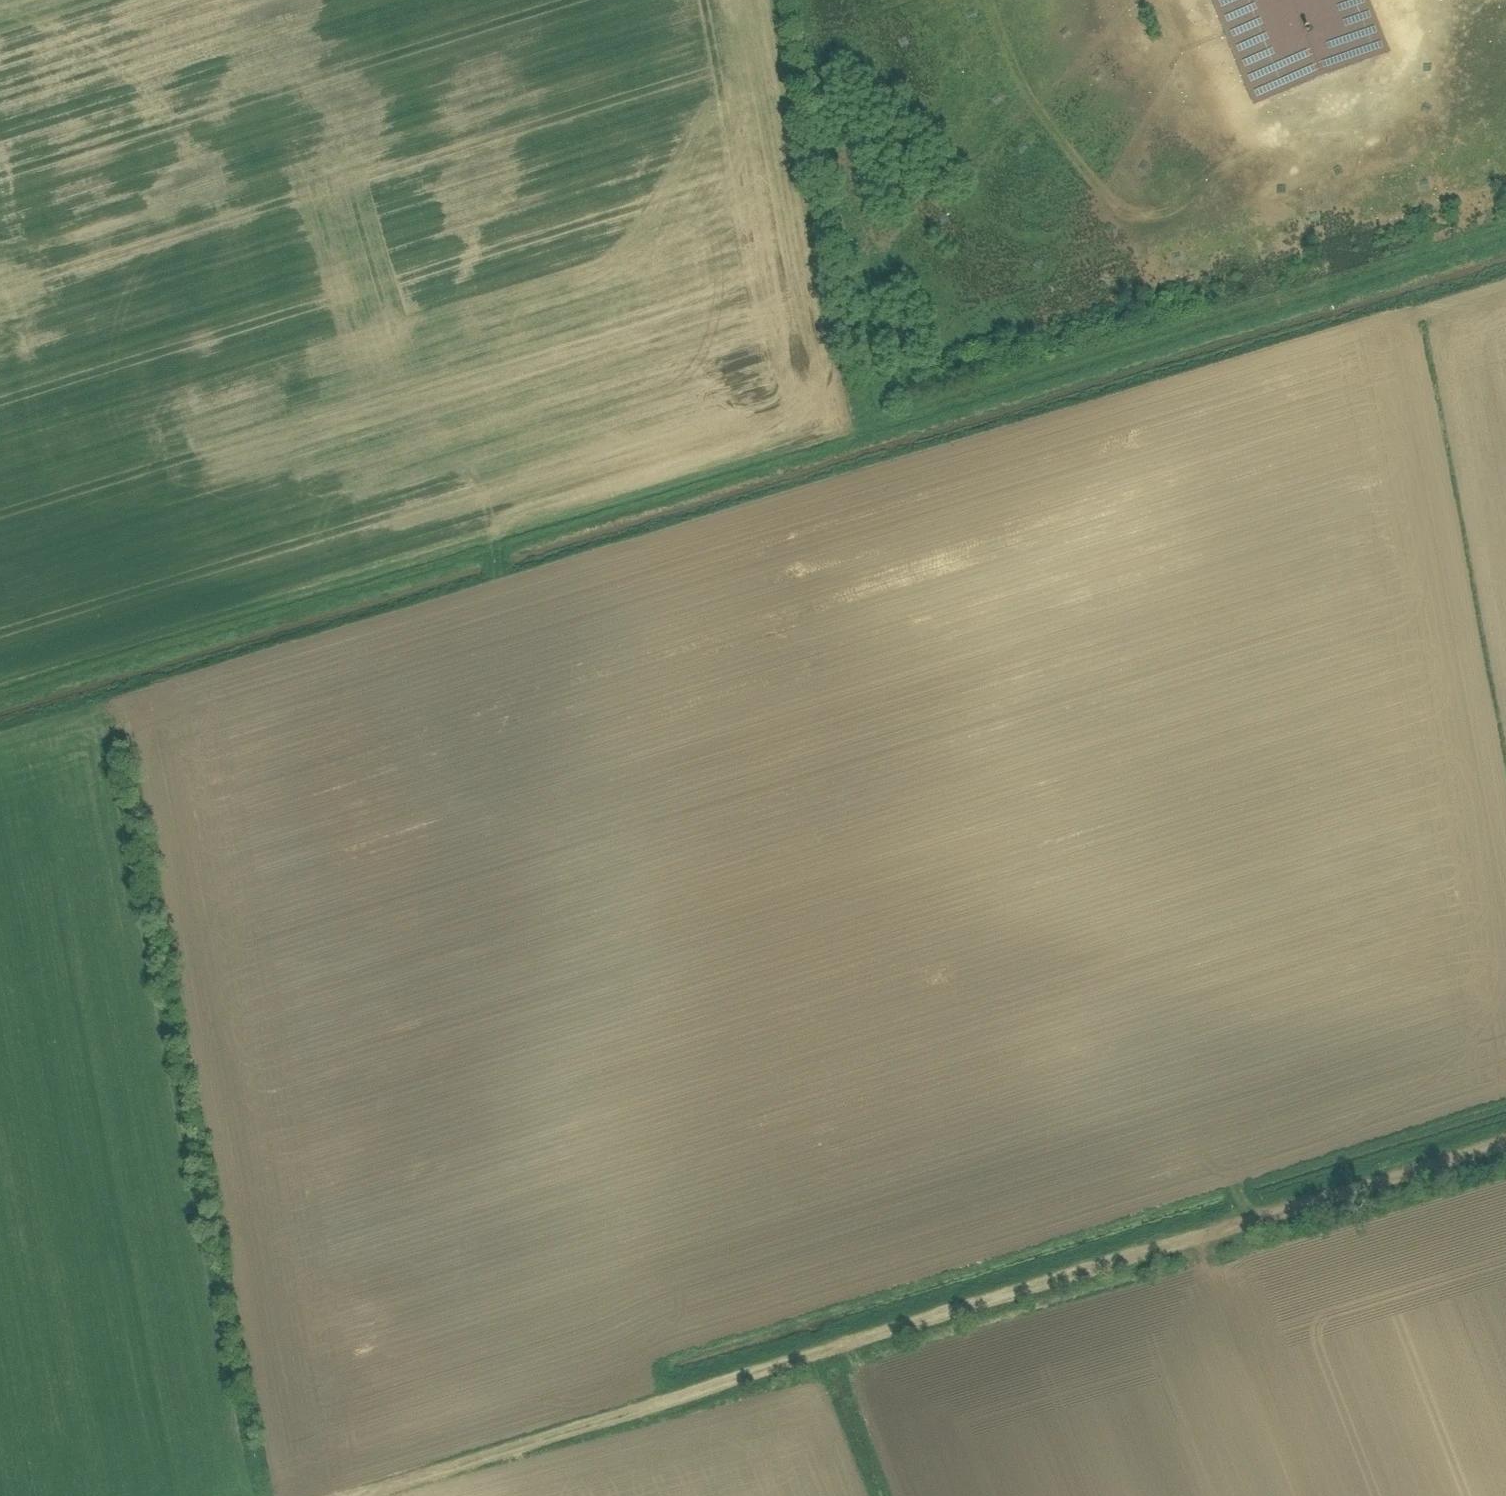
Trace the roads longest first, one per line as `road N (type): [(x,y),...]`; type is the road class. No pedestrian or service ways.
road 1 (unclassified): [(1505,1123),(643,1395)]
road 2 (track): [(302,1495),(643,1395)]

